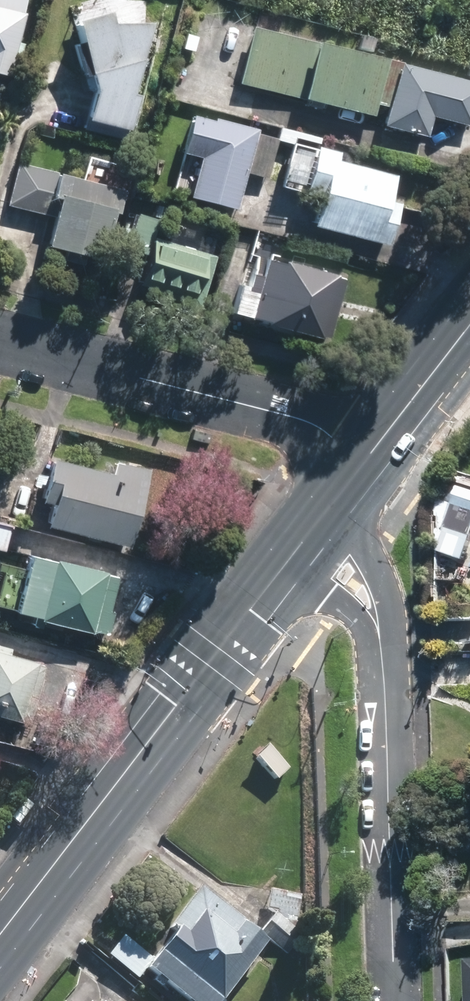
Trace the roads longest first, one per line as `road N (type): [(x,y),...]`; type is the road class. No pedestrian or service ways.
road 1 (primary): [(0,934),(337,492)]
road 2 (residential): [(337,492),(380,675),(391,1000)]
road 3 (residential): [(0,342),(288,417),(324,446),(337,492)]
road 4 (primary): [(337,492),(469,318)]

